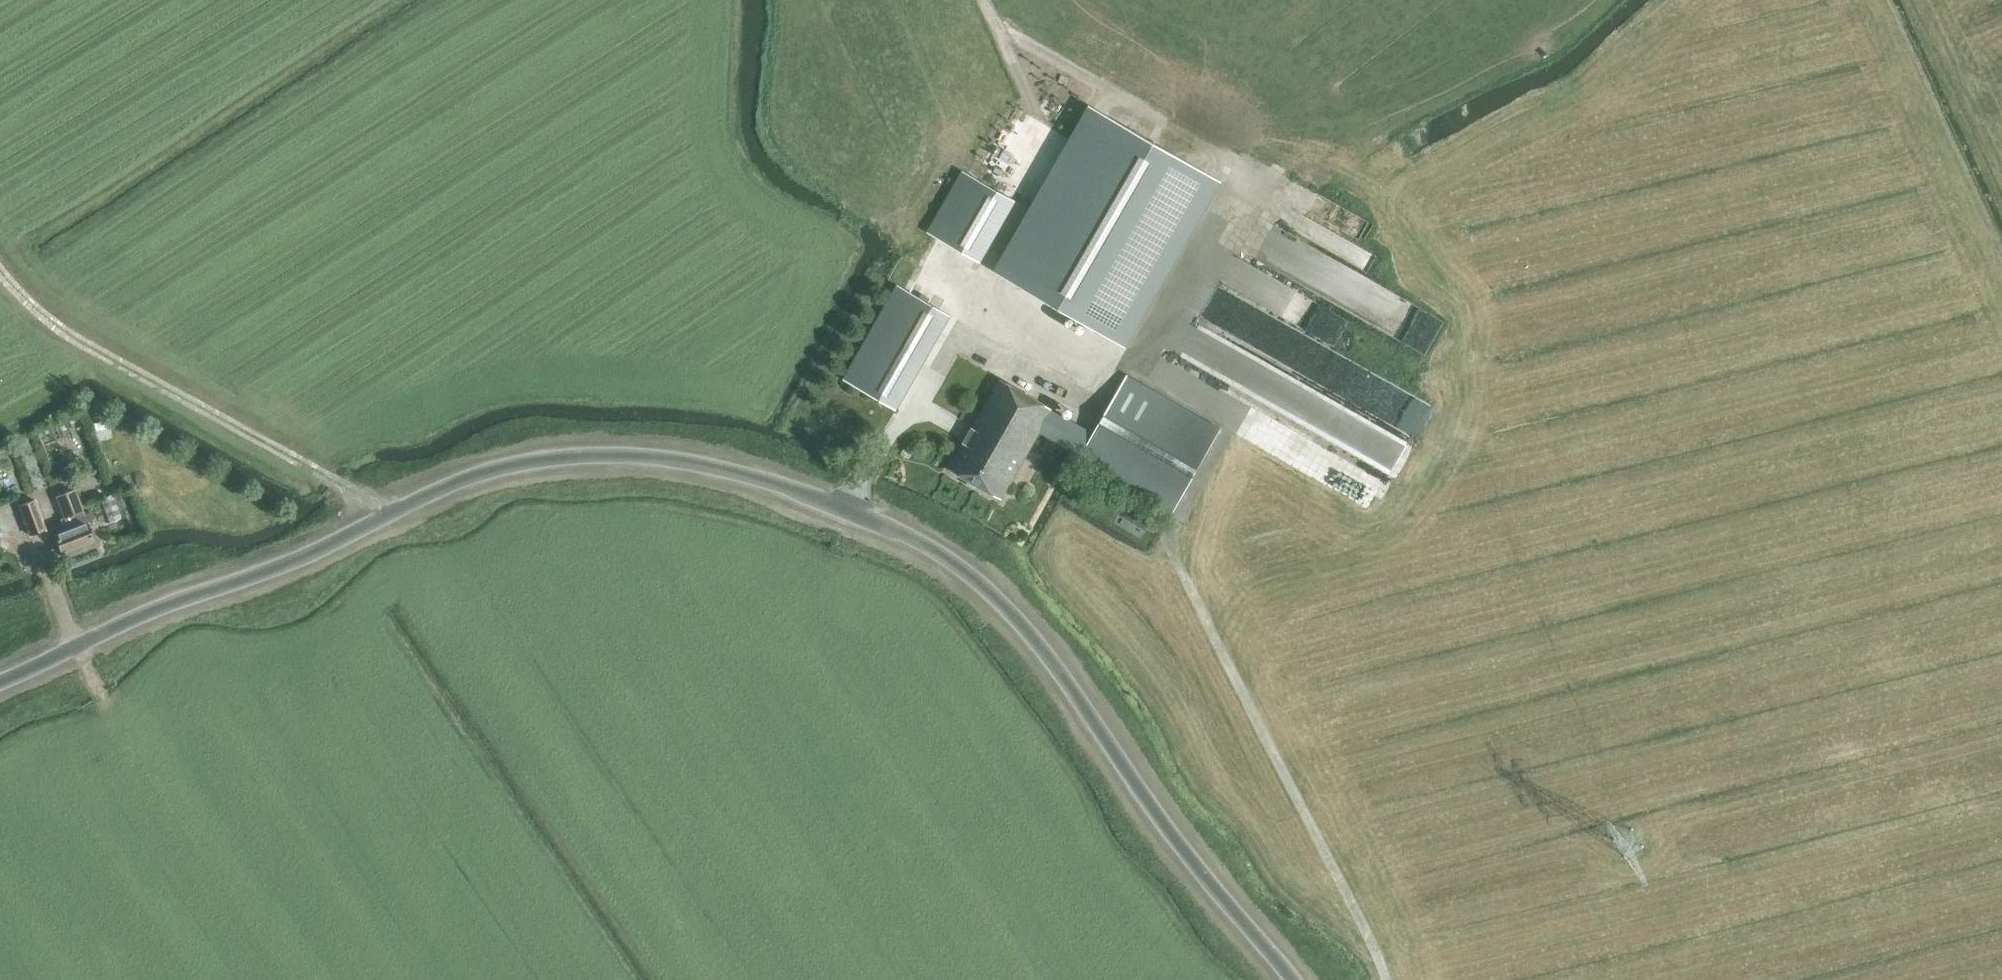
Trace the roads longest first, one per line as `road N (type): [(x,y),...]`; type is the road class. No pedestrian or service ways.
road 1 (unclassified): [(1294,979),(991,594),(941,555),(850,508),(685,458),(557,456),(489,470),(0,683)]
road 2 (track): [(391,511),(63,331),(0,269)]

